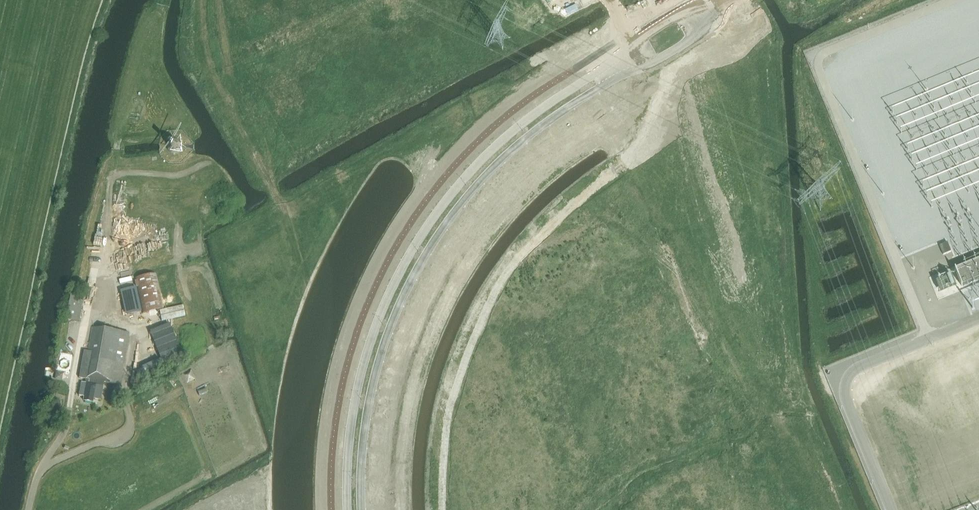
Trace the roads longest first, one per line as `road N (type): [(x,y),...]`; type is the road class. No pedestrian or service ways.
road 1 (unclassified): [(720,11),(677,17),(552,103),(434,216),(367,354),(352,411),(348,509)]
road 2 (unclassified): [(362,509),(378,363),(450,216),(524,139),(688,42),(720,11)]
road 3 (track): [(29,509),(68,424),(98,245),(159,236)]

